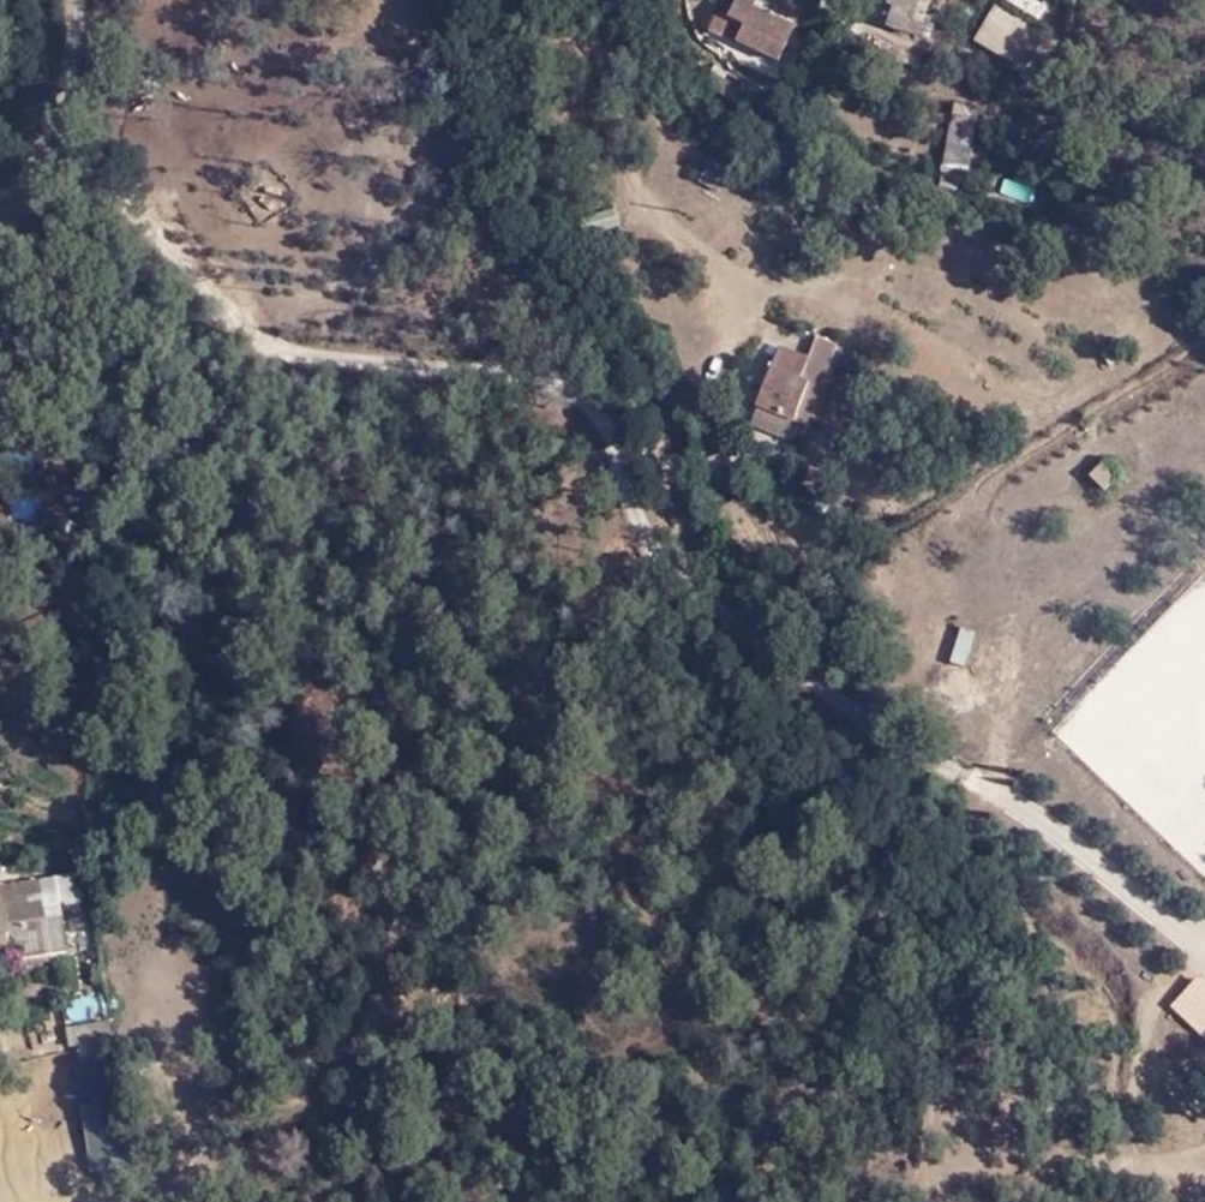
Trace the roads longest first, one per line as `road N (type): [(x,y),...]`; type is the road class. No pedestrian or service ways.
road 1 (track): [(589,0),(689,349)]
road 2 (unclassified): [(106,0),(78,131),(0,169)]

